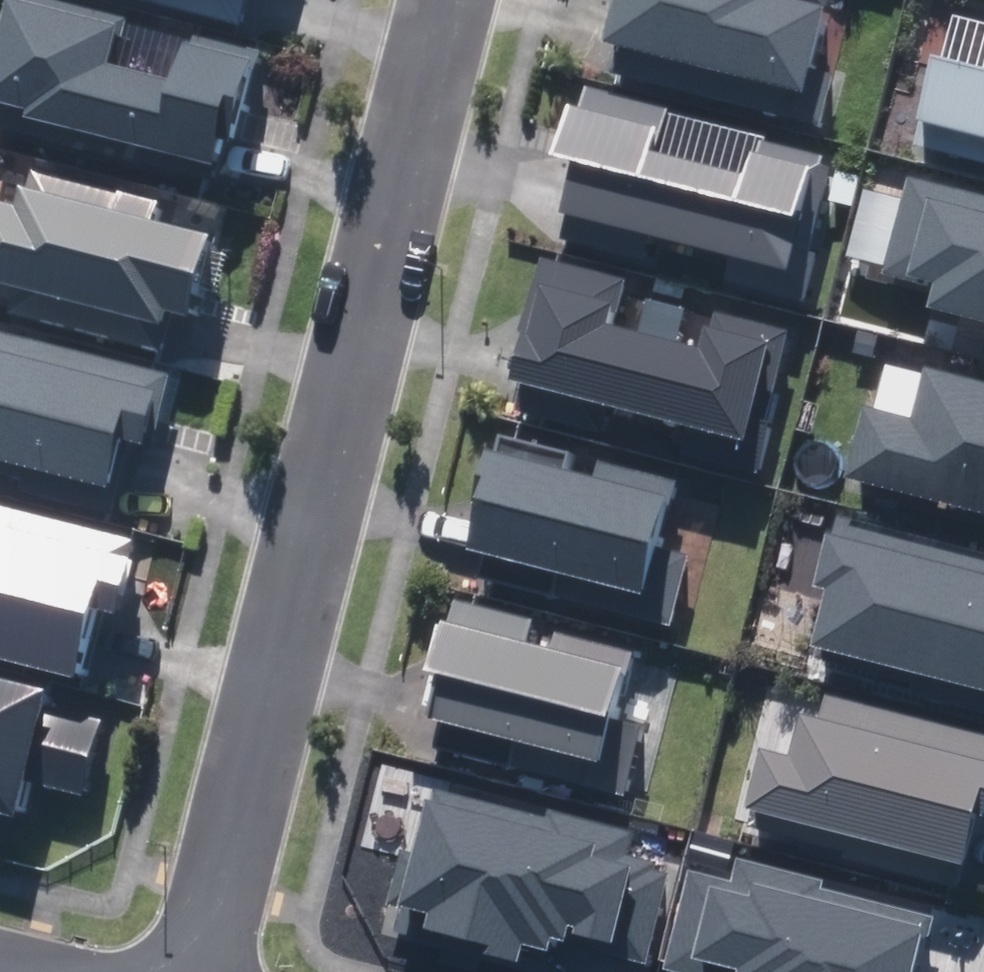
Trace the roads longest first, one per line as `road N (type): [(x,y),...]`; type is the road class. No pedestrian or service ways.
road 1 (residential): [(447,0),(189,971)]

